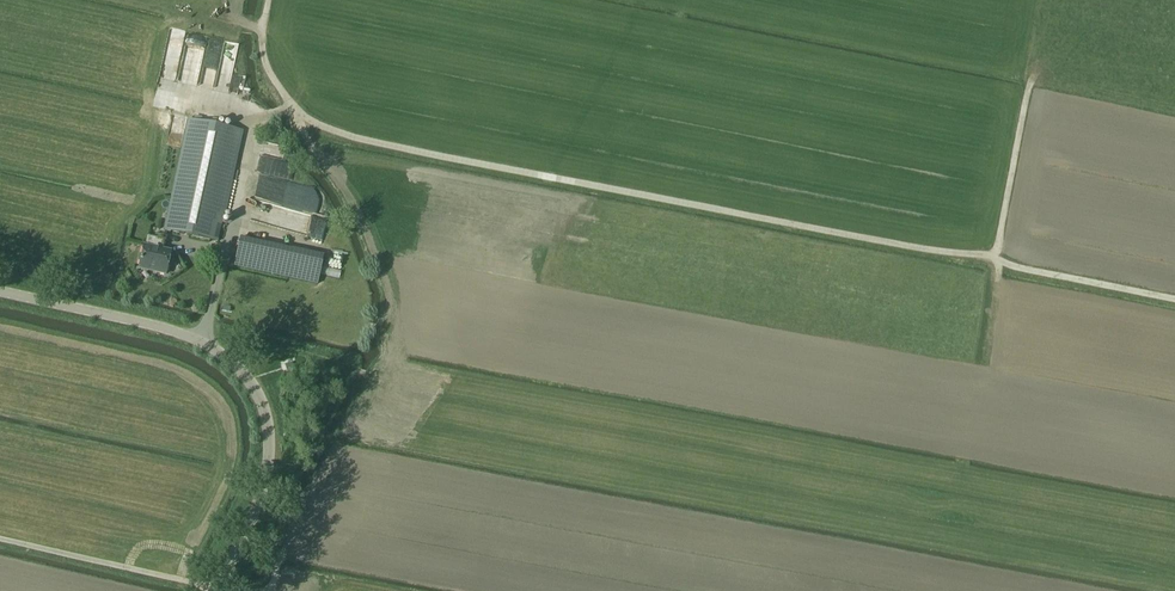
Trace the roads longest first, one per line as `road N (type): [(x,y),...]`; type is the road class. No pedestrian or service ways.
road 1 (track): [(267,0),(265,66),(287,109),(329,134),(1174,302)]
road 2 (unclassified): [(216,590),(265,482),(269,441),(254,387),(225,358),(173,332),(0,292)]
road 3 (track): [(997,261),(1026,91),(1039,75)]

